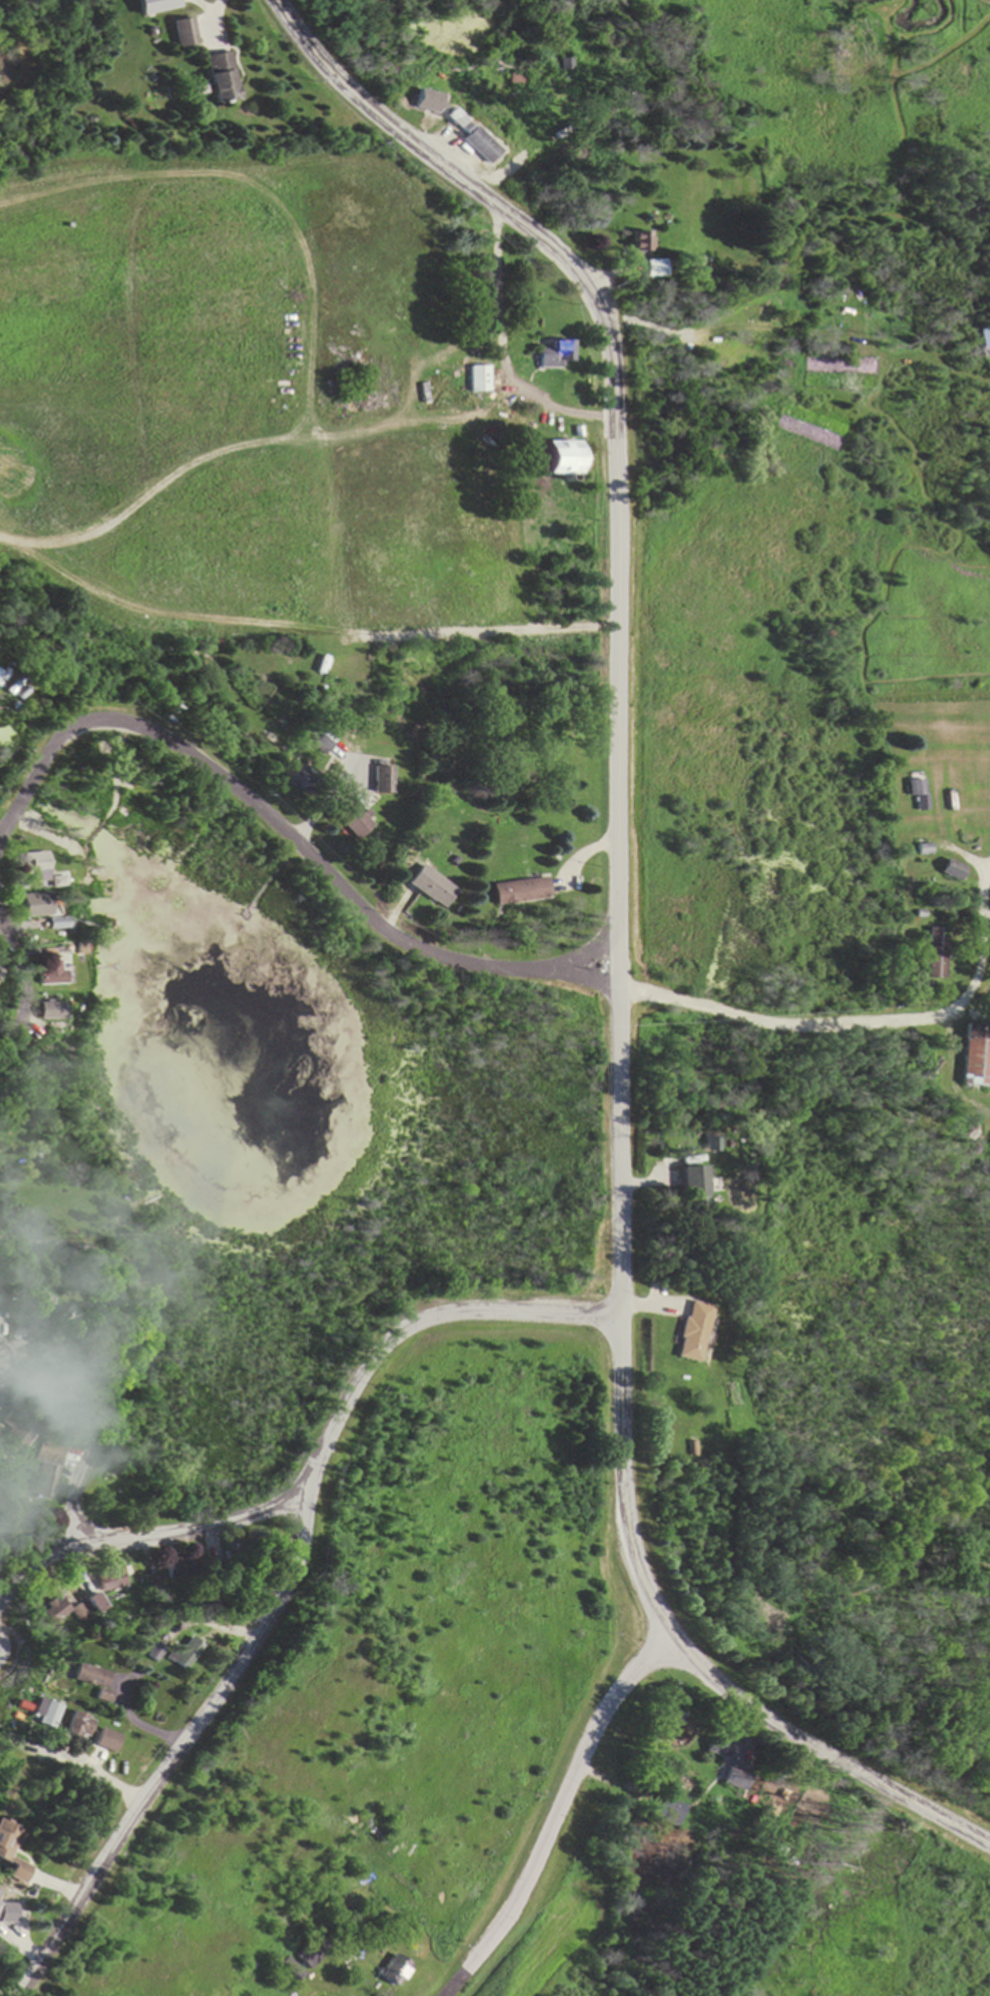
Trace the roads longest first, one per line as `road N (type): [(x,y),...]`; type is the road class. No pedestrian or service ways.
road 1 (tertiary): [(989,1846),(745,1707),(677,1638),(633,1546),(622,1455),(616,385),(599,312)]
road 2 (residential): [(0,839),(72,732),(94,723),(134,725),(227,780),(370,917),(408,943),(465,966),(620,989)]
road 3 (residential): [(622,1318),(478,1313),(420,1322),(385,1345),(356,1386),(310,1494),(203,1530),(59,1556),(0,1602)]
road 4 (residential): [(19,1995),(290,1583),(305,1546),(310,1494)]
road 5 (residential): [(446,1995),(553,1869),(603,1789),(622,1687),(624,1486)]
road 6 (tertiary): [(599,312),(540,239),(332,78),(276,0)]
road 7 (residential): [(81,1549),(74,1502),(137,1345),(141,1302),(126,1278),(98,1258),(0,1249)]
road 8 (residential): [(620,989),(776,1027),(947,1011)]
road 9 (residential): [(947,1011),(978,980),(981,879),(989,866)]
road 10 (residential): [(0,922),(22,985),(21,1015),(0,1060)]
road 11 (residential): [(142,1804),(88,1768),(27,1743)]
road 12 (residential): [(947,1011),(955,1093),(989,1116)]

